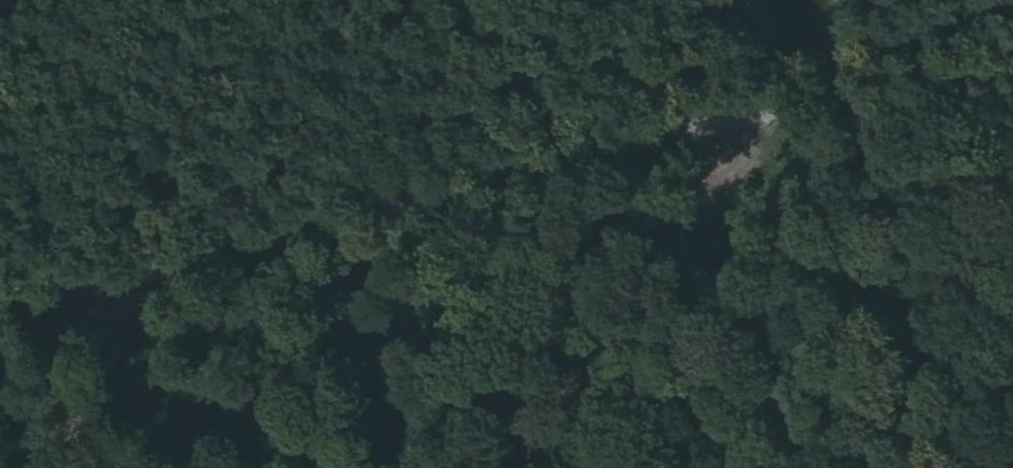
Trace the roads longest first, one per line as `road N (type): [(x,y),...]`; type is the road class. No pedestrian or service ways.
road 1 (track): [(0,295),(817,74)]
road 2 (track): [(817,74),(594,0)]
road 3 (track): [(817,74),(914,77),(1012,120)]

